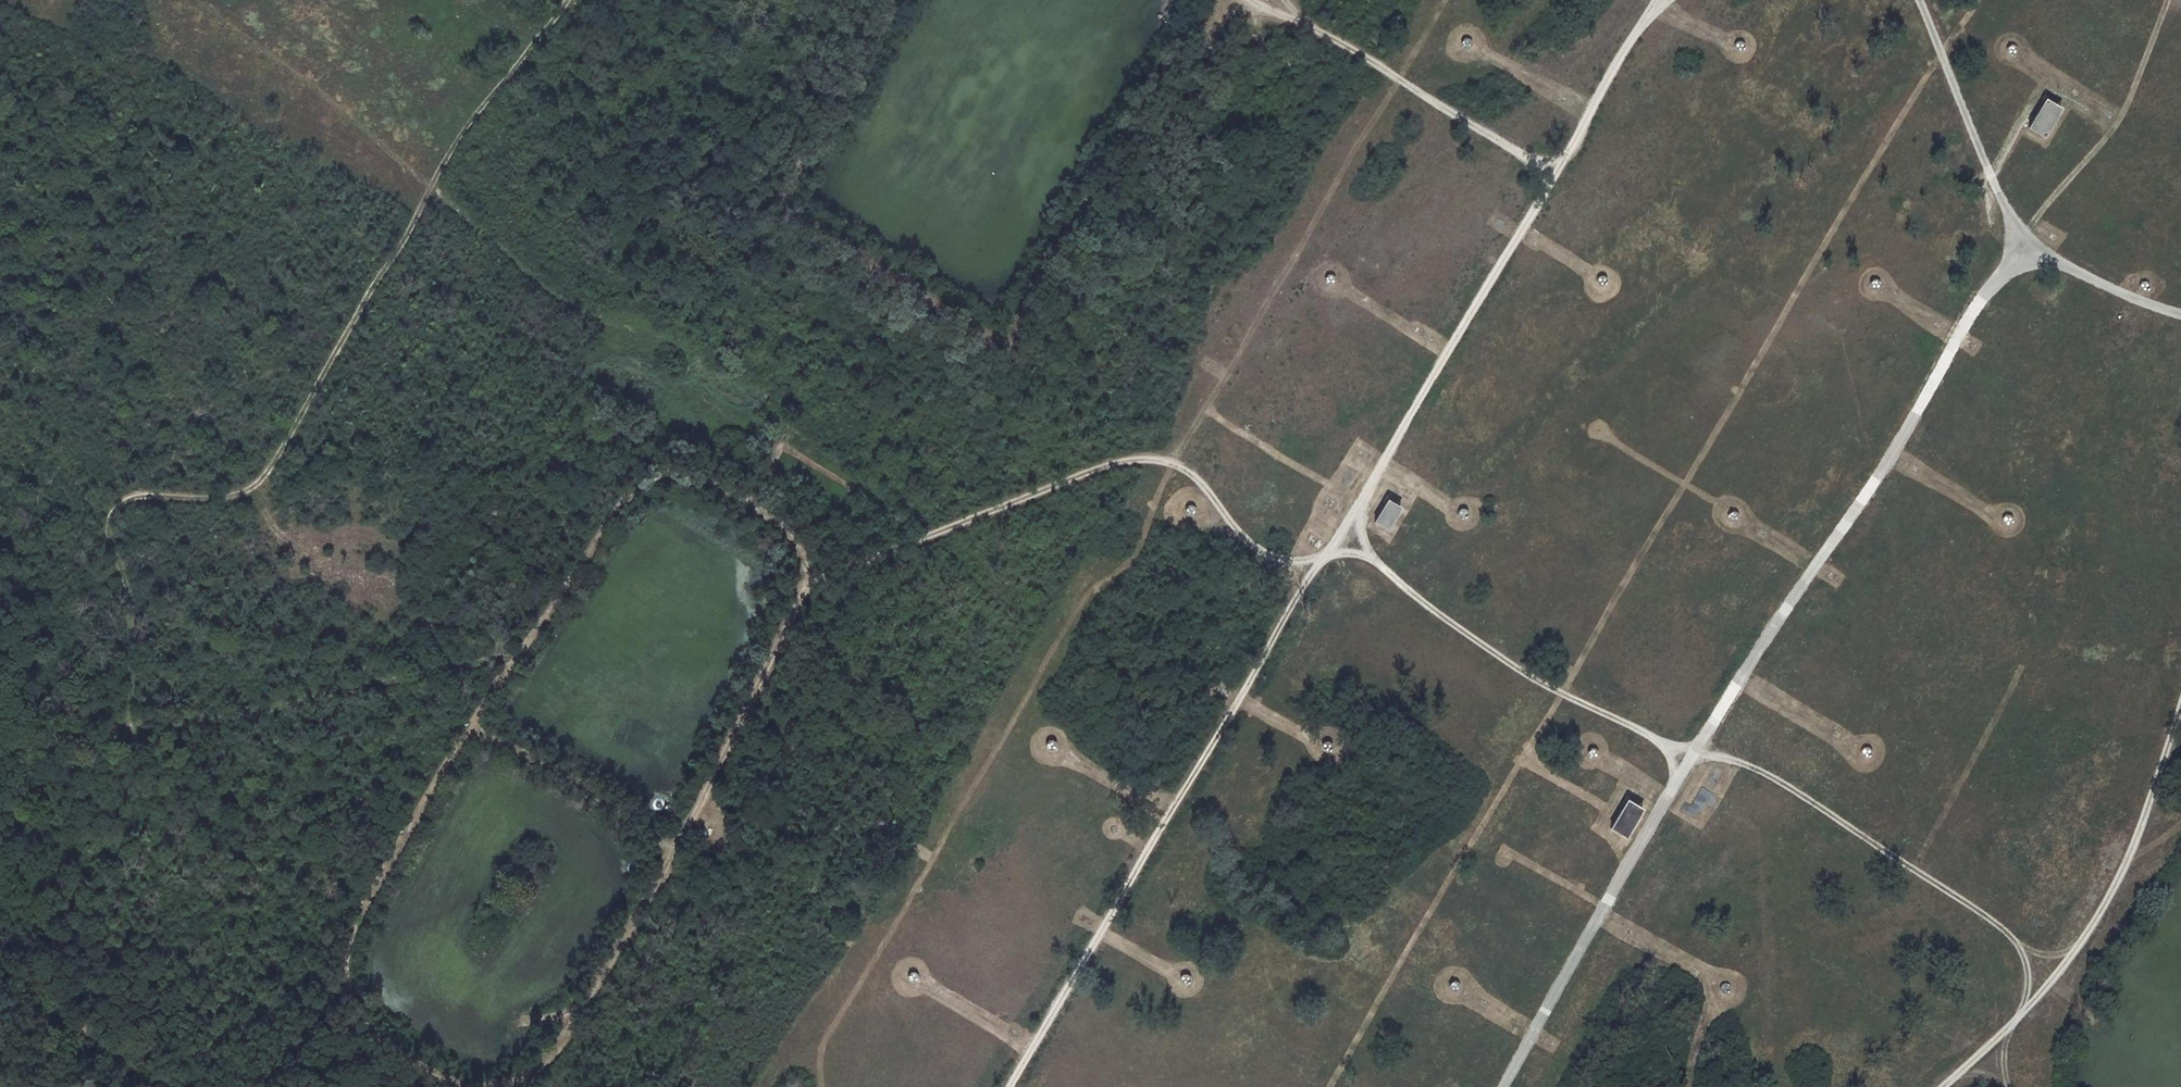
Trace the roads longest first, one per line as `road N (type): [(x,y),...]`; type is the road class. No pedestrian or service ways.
road 1 (track): [(815,580),(680,847),(573,1023),(531,1064),(477,1082),(402,1063),(359,1021),(347,967),(365,912),(499,663),(557,601),(612,508),(667,472),(778,515),(804,549)]
road 2 (track): [(2055,977),(1992,919),(1767,773),(1691,757),(1517,669),(1374,559),(1300,560),(1258,549),(1190,474),(1166,459),(1119,456),(815,580)]
road 3 (track): [(1012,1086),(1157,828),(1557,177),(1657,0)]
road 4 (track): [(1499,1086),(1691,757),(1909,425),(1971,311),(2027,252)]
road 5 (track): [(135,724),(128,579),(110,544),(108,514),(129,498),(227,494),(256,480),(432,191),(450,142),(549,36),(569,0)]
road 6 (track): [(2180,724),(2116,889),(2083,943),(1945,1086)]
road 7 (track): [(1920,0),(2027,252),(2180,314)]
road 8 (track): [(1244,0),(1252,11),(1295,15),(1557,177)]
road 9 (track): [(432,191),(407,178),(308,82),(199,0)]

